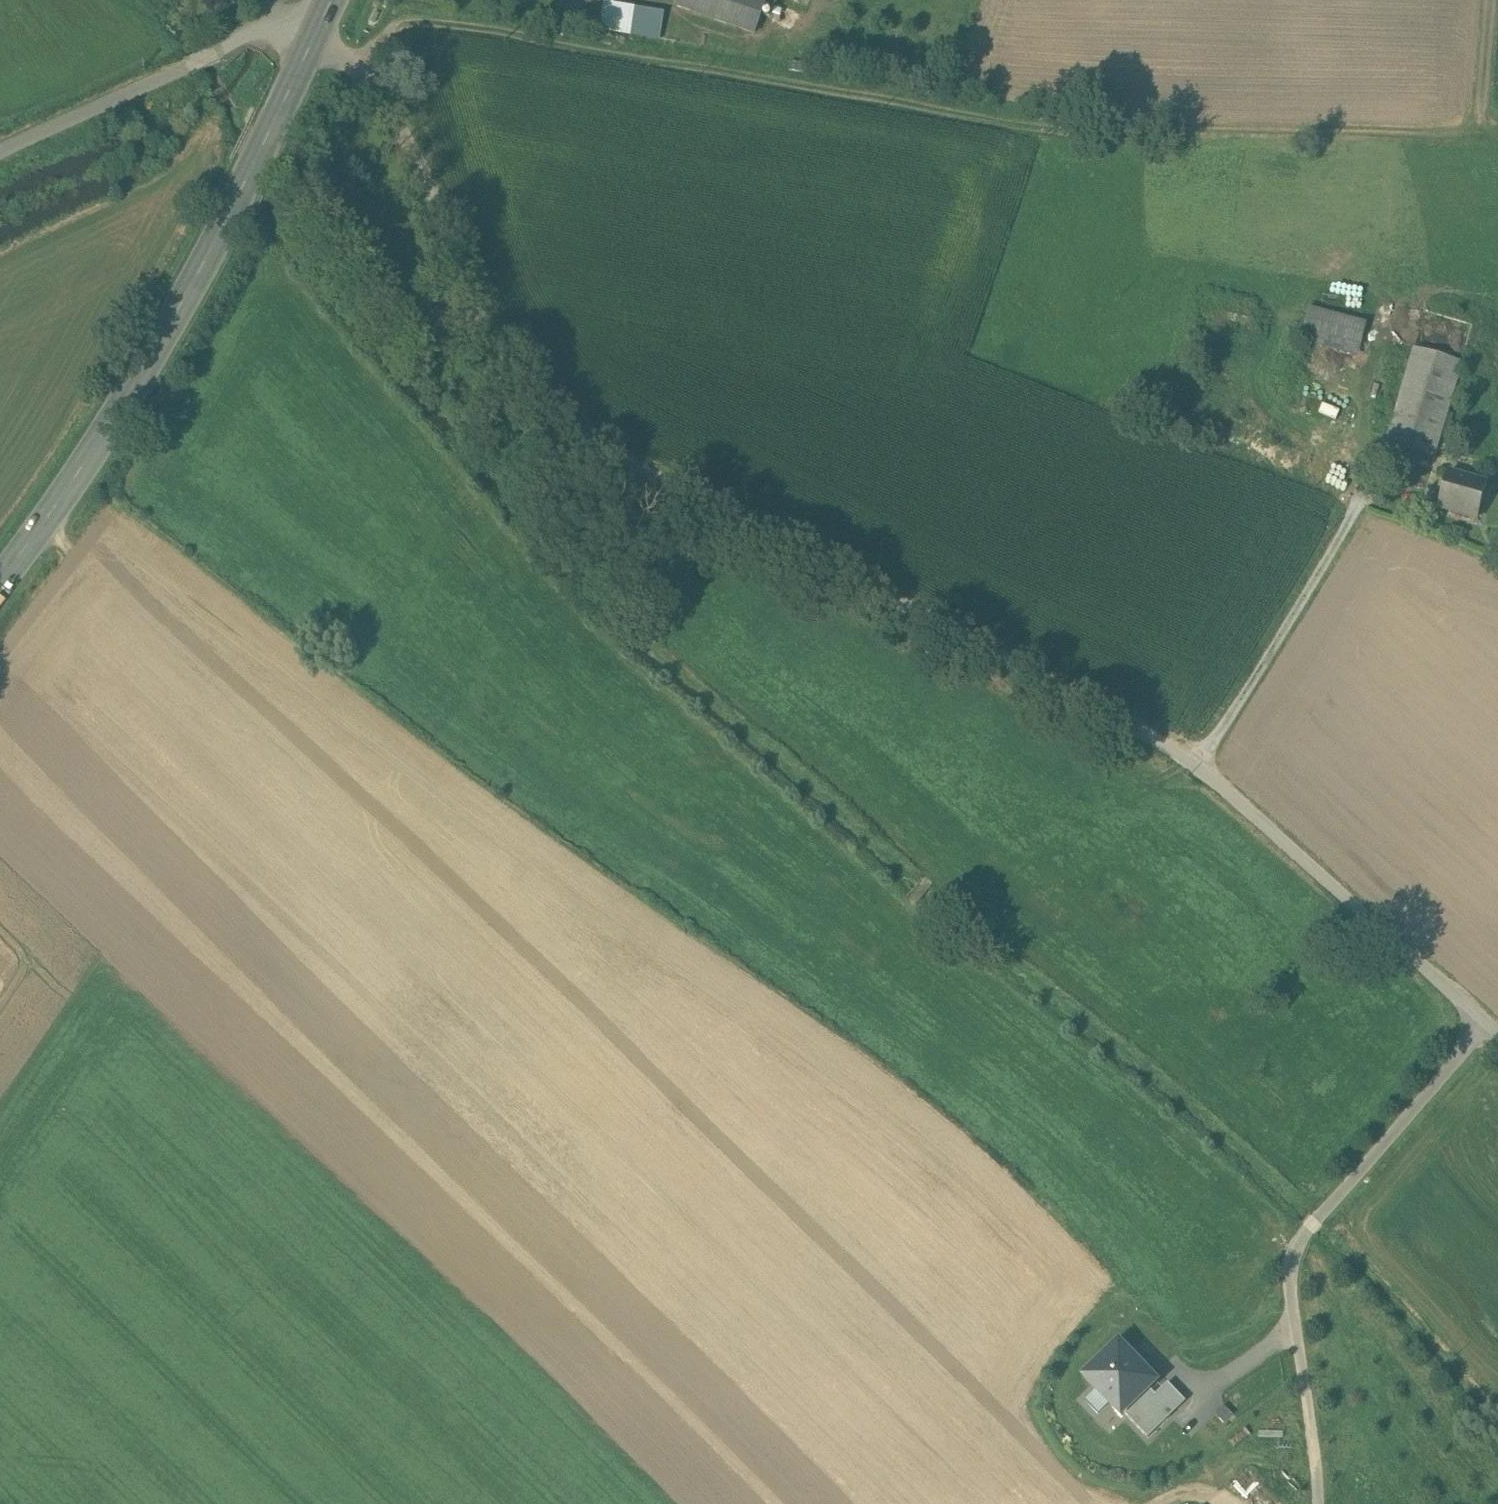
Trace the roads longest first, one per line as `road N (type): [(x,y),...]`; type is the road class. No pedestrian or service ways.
road 1 (unclassified): [(316,35),(359,70),(408,140),(478,311),(567,426),(1202,765),(1497,1032)]
road 2 (secondary): [(0,576),(142,371),(316,35)]
road 3 (unclassified): [(0,152),(186,69),(246,34),(273,26),(316,35)]

